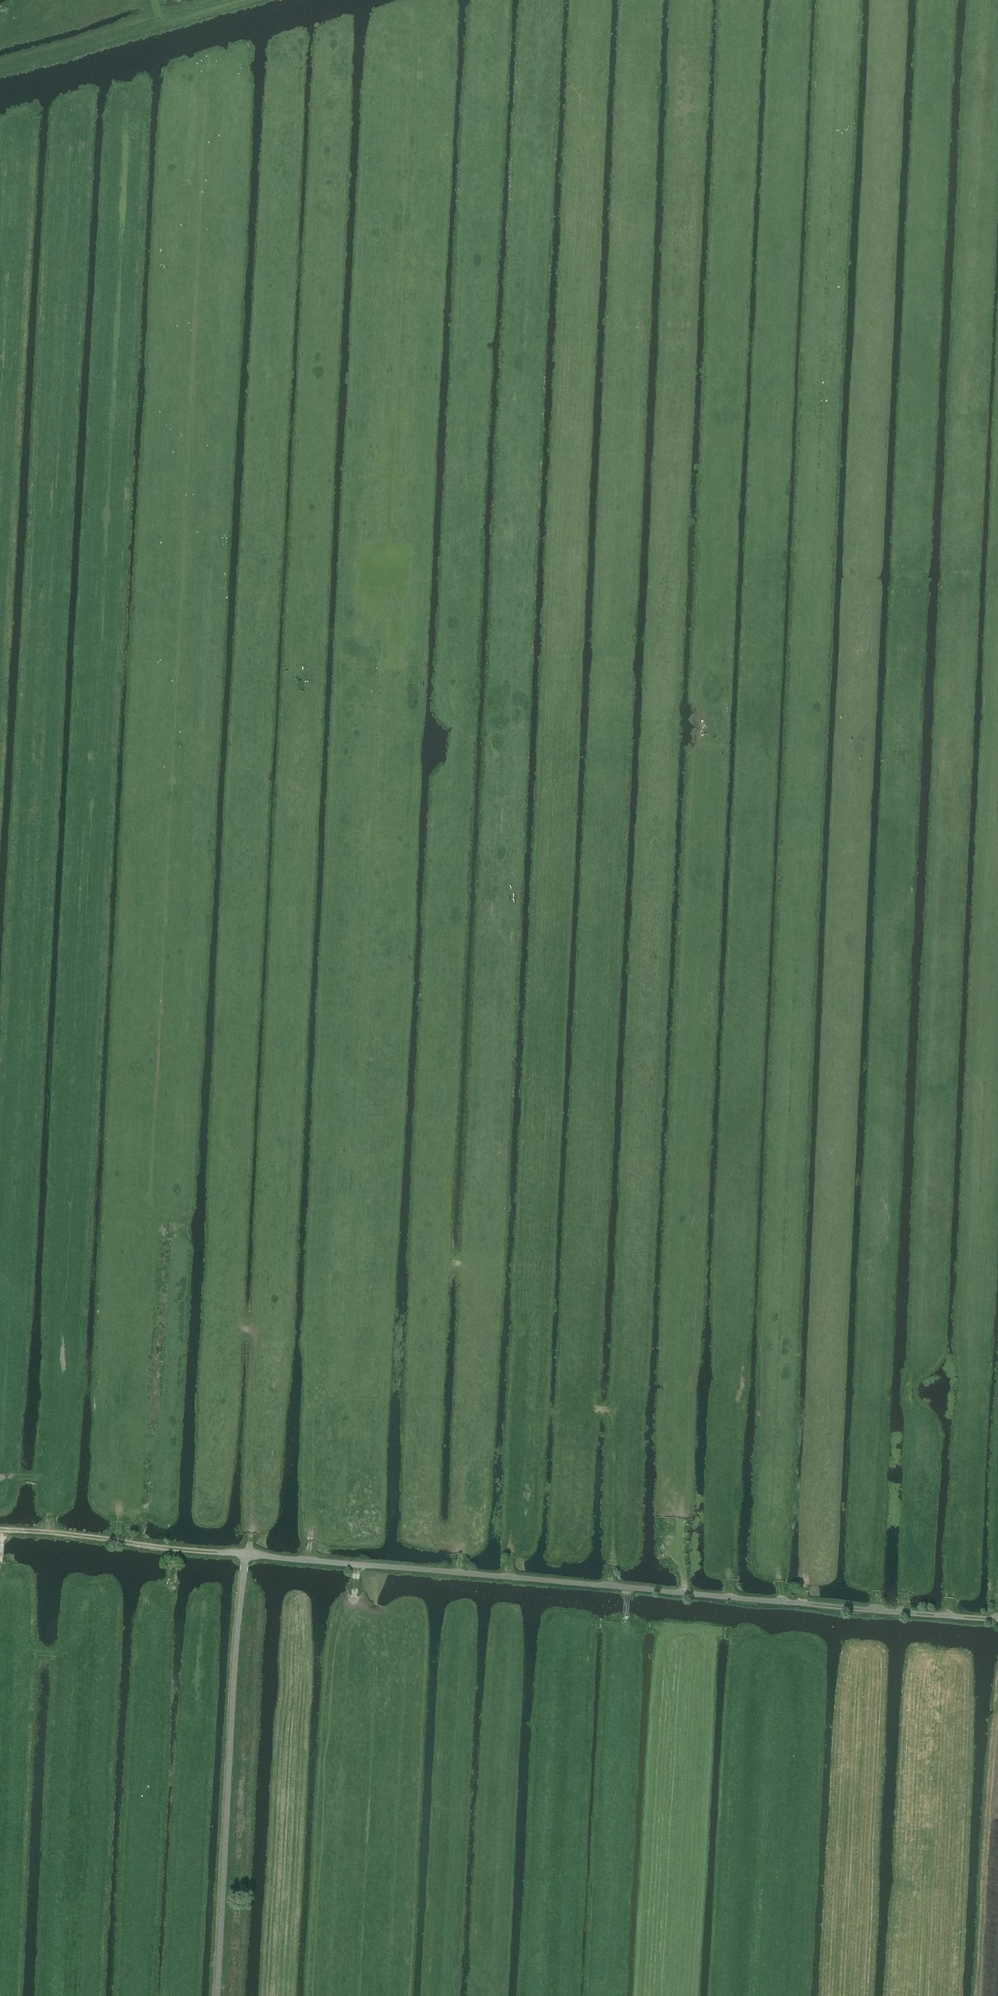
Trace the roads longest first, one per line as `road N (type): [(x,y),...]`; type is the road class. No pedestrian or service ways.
road 1 (unclassified): [(246,1554),(997,1621)]
road 2 (track): [(0,70),(240,0)]
road 3 (track): [(0,1529),(246,1554)]

